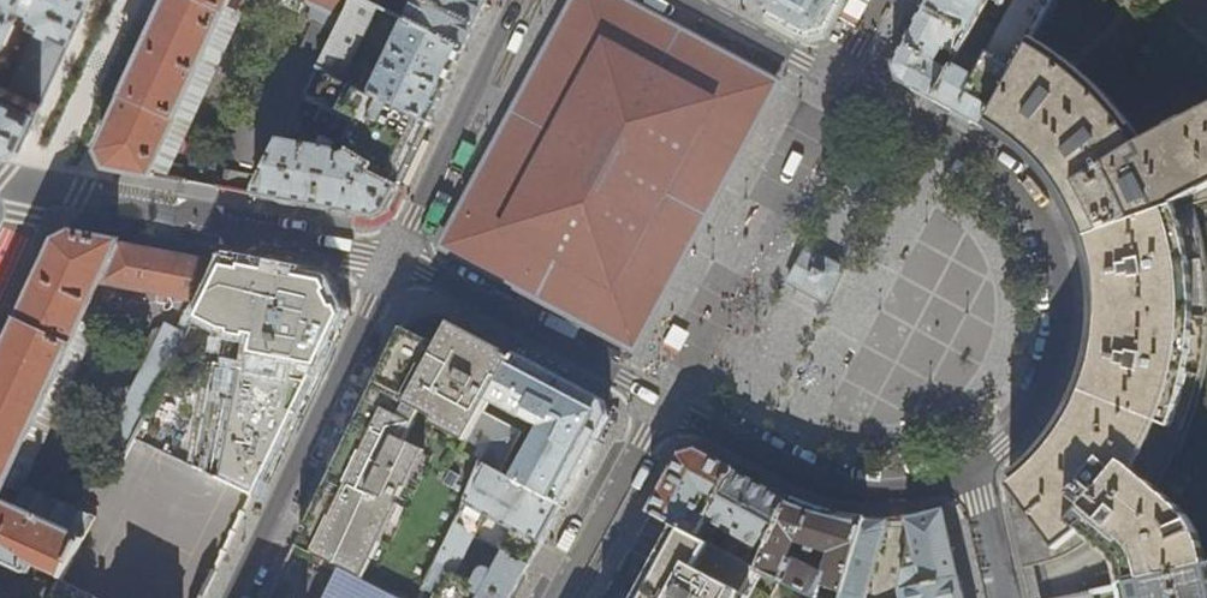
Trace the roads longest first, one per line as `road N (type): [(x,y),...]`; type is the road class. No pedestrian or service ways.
road 1 (residential): [(688,0),(984,157),(1026,195),(1054,248),(1060,342),(1019,428),(974,470)]
road 2 (residential): [(393,265),(235,597)]
road 3 (residential): [(974,470),(897,493),(840,489),(664,400)]
road 4 (residential): [(664,400),(425,273),(393,265)]
road 5 (residential): [(393,265),(519,0)]
road 6 (residential): [(556,597),(664,400)]
road 7 (residential): [(999,597),(1000,568),(974,470)]

